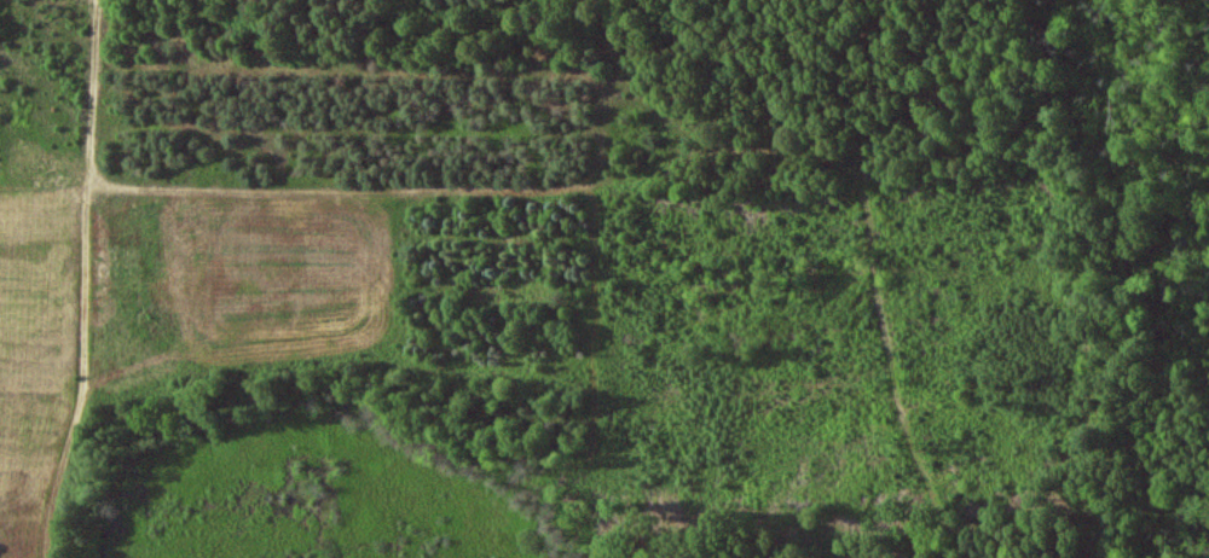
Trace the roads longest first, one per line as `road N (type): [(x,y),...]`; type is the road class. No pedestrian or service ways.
road 1 (track): [(55,557),(81,393),(97,0)]

